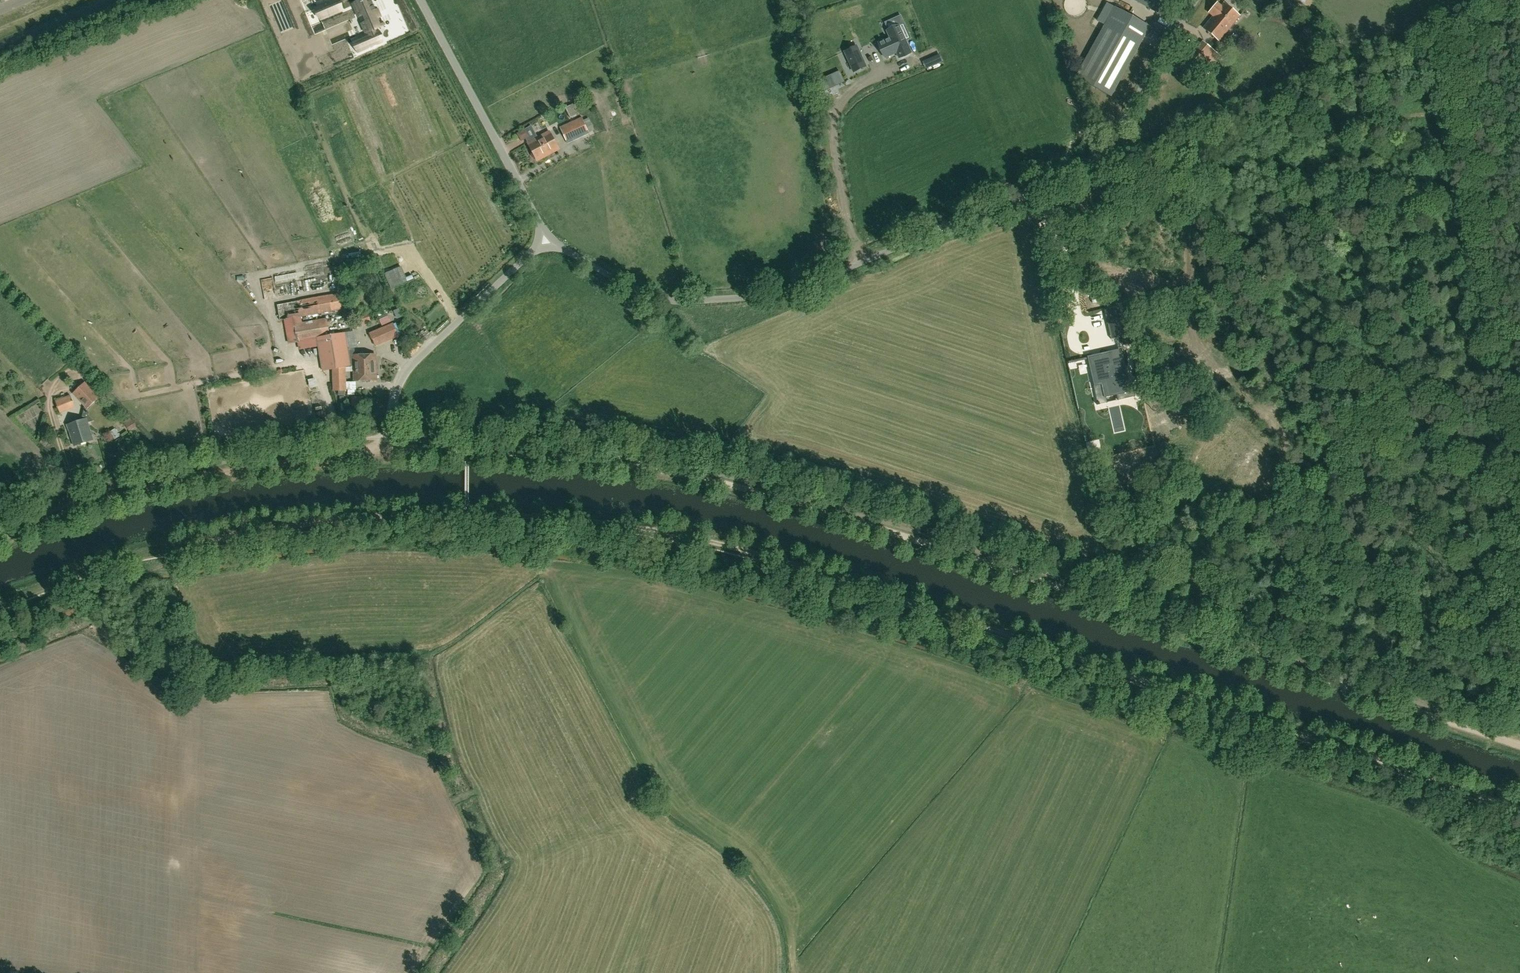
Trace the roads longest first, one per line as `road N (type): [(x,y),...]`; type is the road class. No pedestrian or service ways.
road 1 (track): [(161,558),(223,537),(388,515),(565,518),(681,534),(847,579),(1519,808)]
road 2 (track): [(1518,740),(750,489),(519,453),(386,450)]
road 3 (unclassified): [(563,247),(613,279),(674,301),(793,286),(1099,157),(1198,0)]
road 4 (track): [(0,541),(150,487),(386,450)]
road 5 (unclassified): [(386,450),(396,392),(410,366),(535,250)]
road 6 (unclassified): [(541,226),(418,0)]

